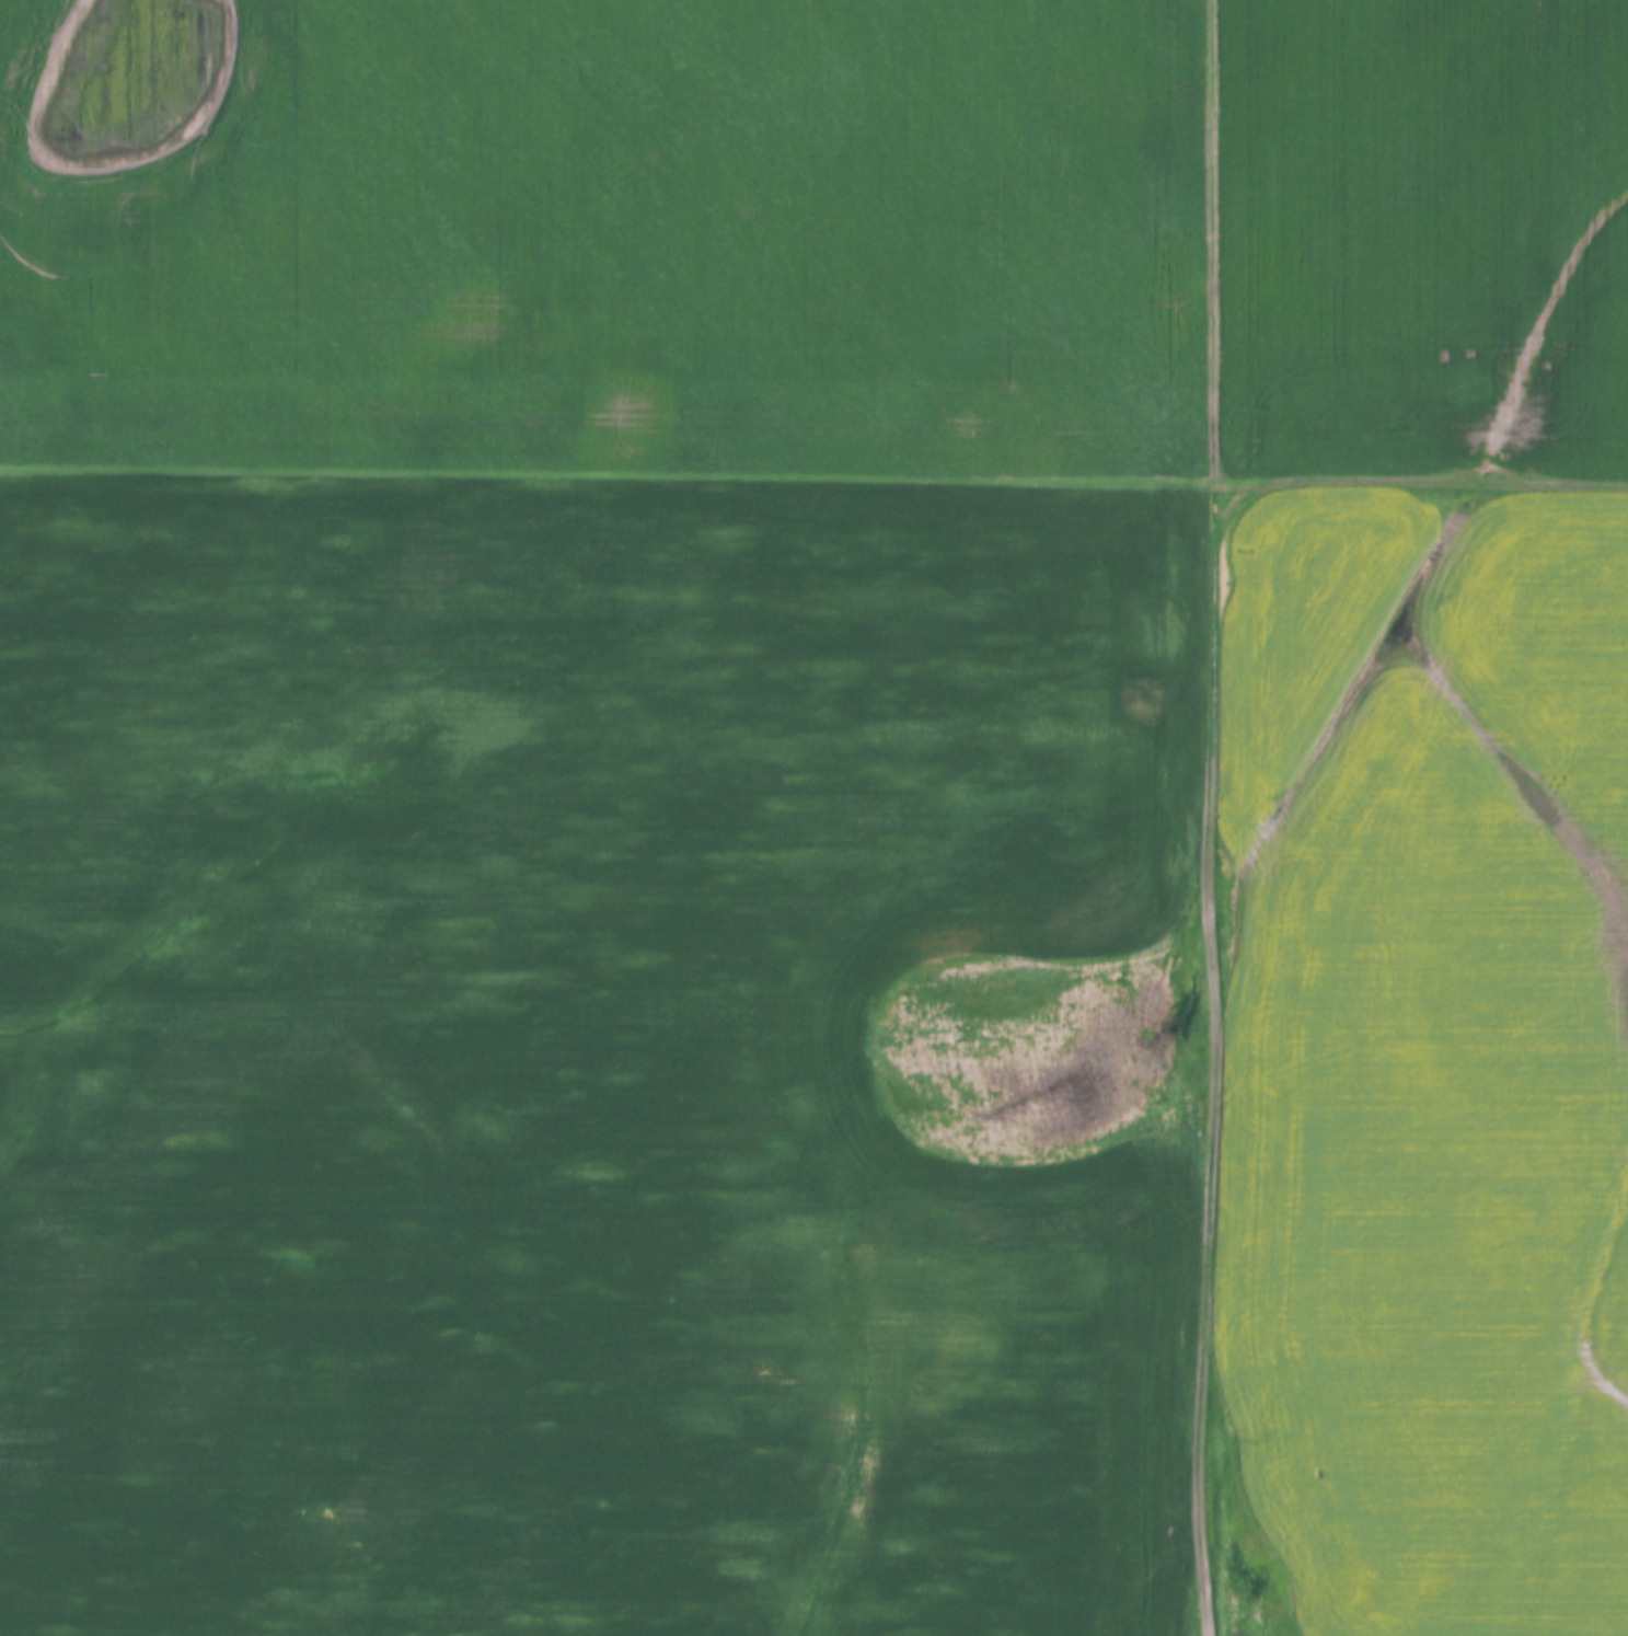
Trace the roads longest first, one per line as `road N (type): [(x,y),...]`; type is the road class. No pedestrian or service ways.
road 1 (track): [(1214,1635),(1211,0)]
road 2 (track): [(9,456),(1627,481)]

